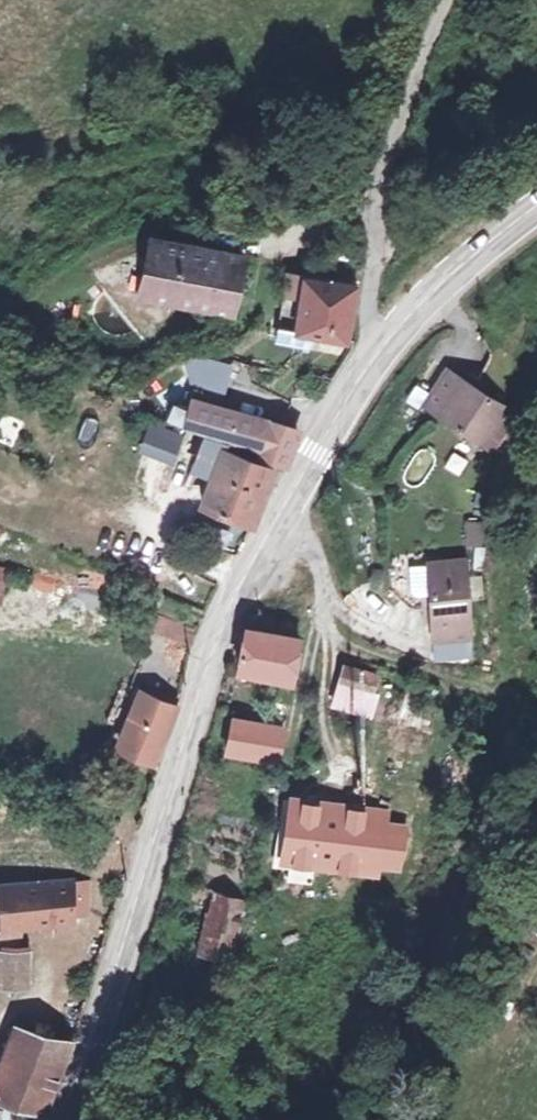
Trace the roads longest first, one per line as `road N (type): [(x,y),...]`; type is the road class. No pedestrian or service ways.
road 1 (secondary): [(59,1119),(124,960),(233,599),(375,363)]
road 2 (unclassified): [(447,0),(412,83),(371,224),(375,363)]
road 3 (secondary): [(375,363),(536,206)]

